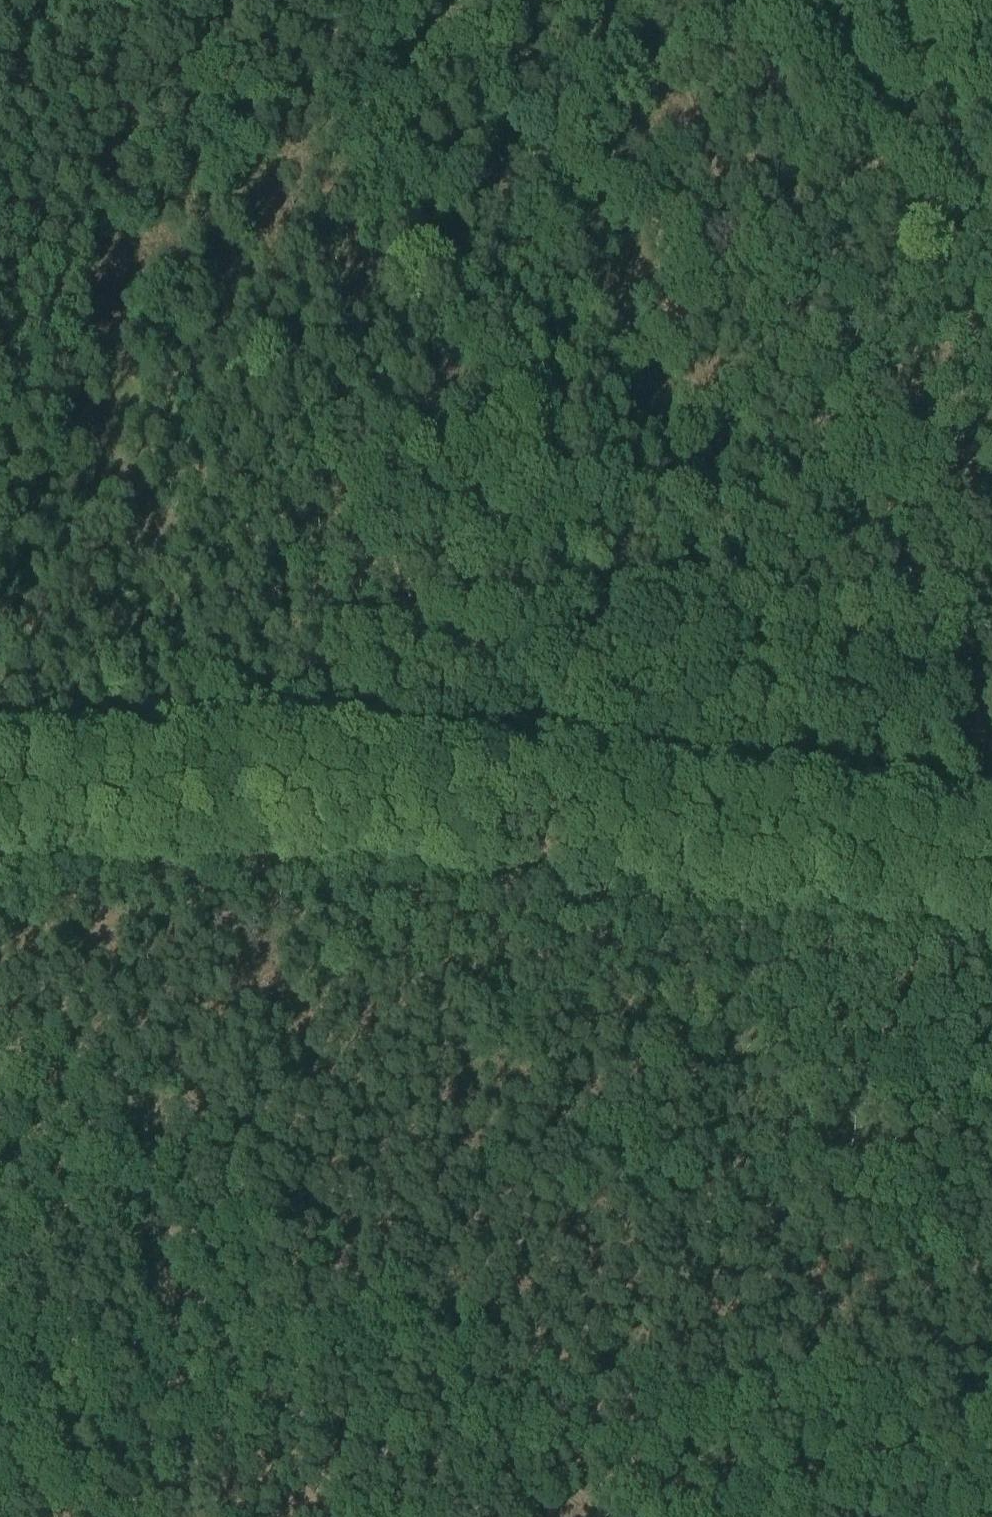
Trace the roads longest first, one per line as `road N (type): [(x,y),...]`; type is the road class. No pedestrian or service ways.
road 1 (track): [(0,799),(382,805),(991,874)]

